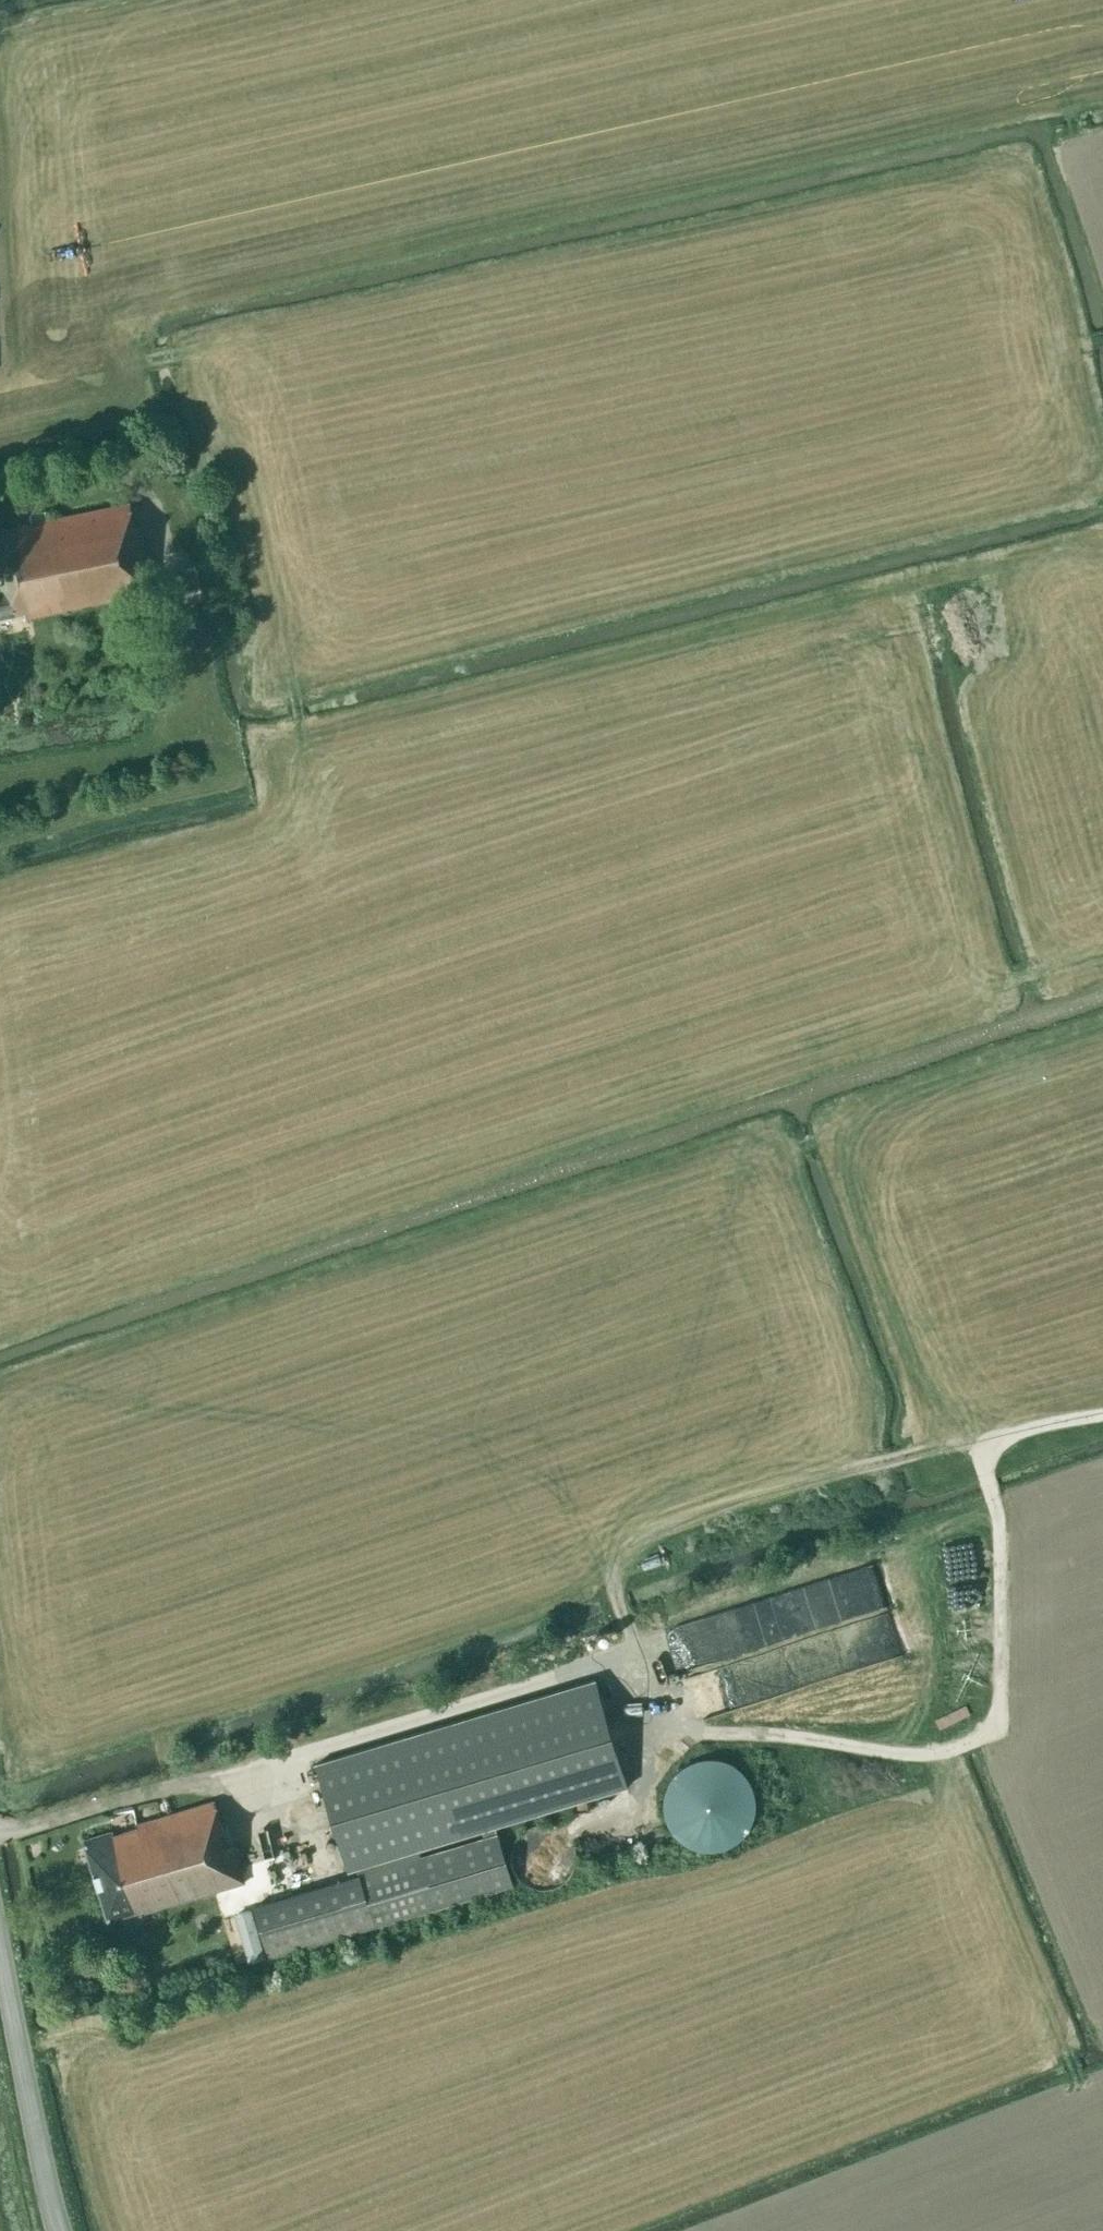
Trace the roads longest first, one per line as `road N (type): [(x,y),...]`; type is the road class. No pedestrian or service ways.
road 1 (tertiary): [(61,2230),(0,1939)]

